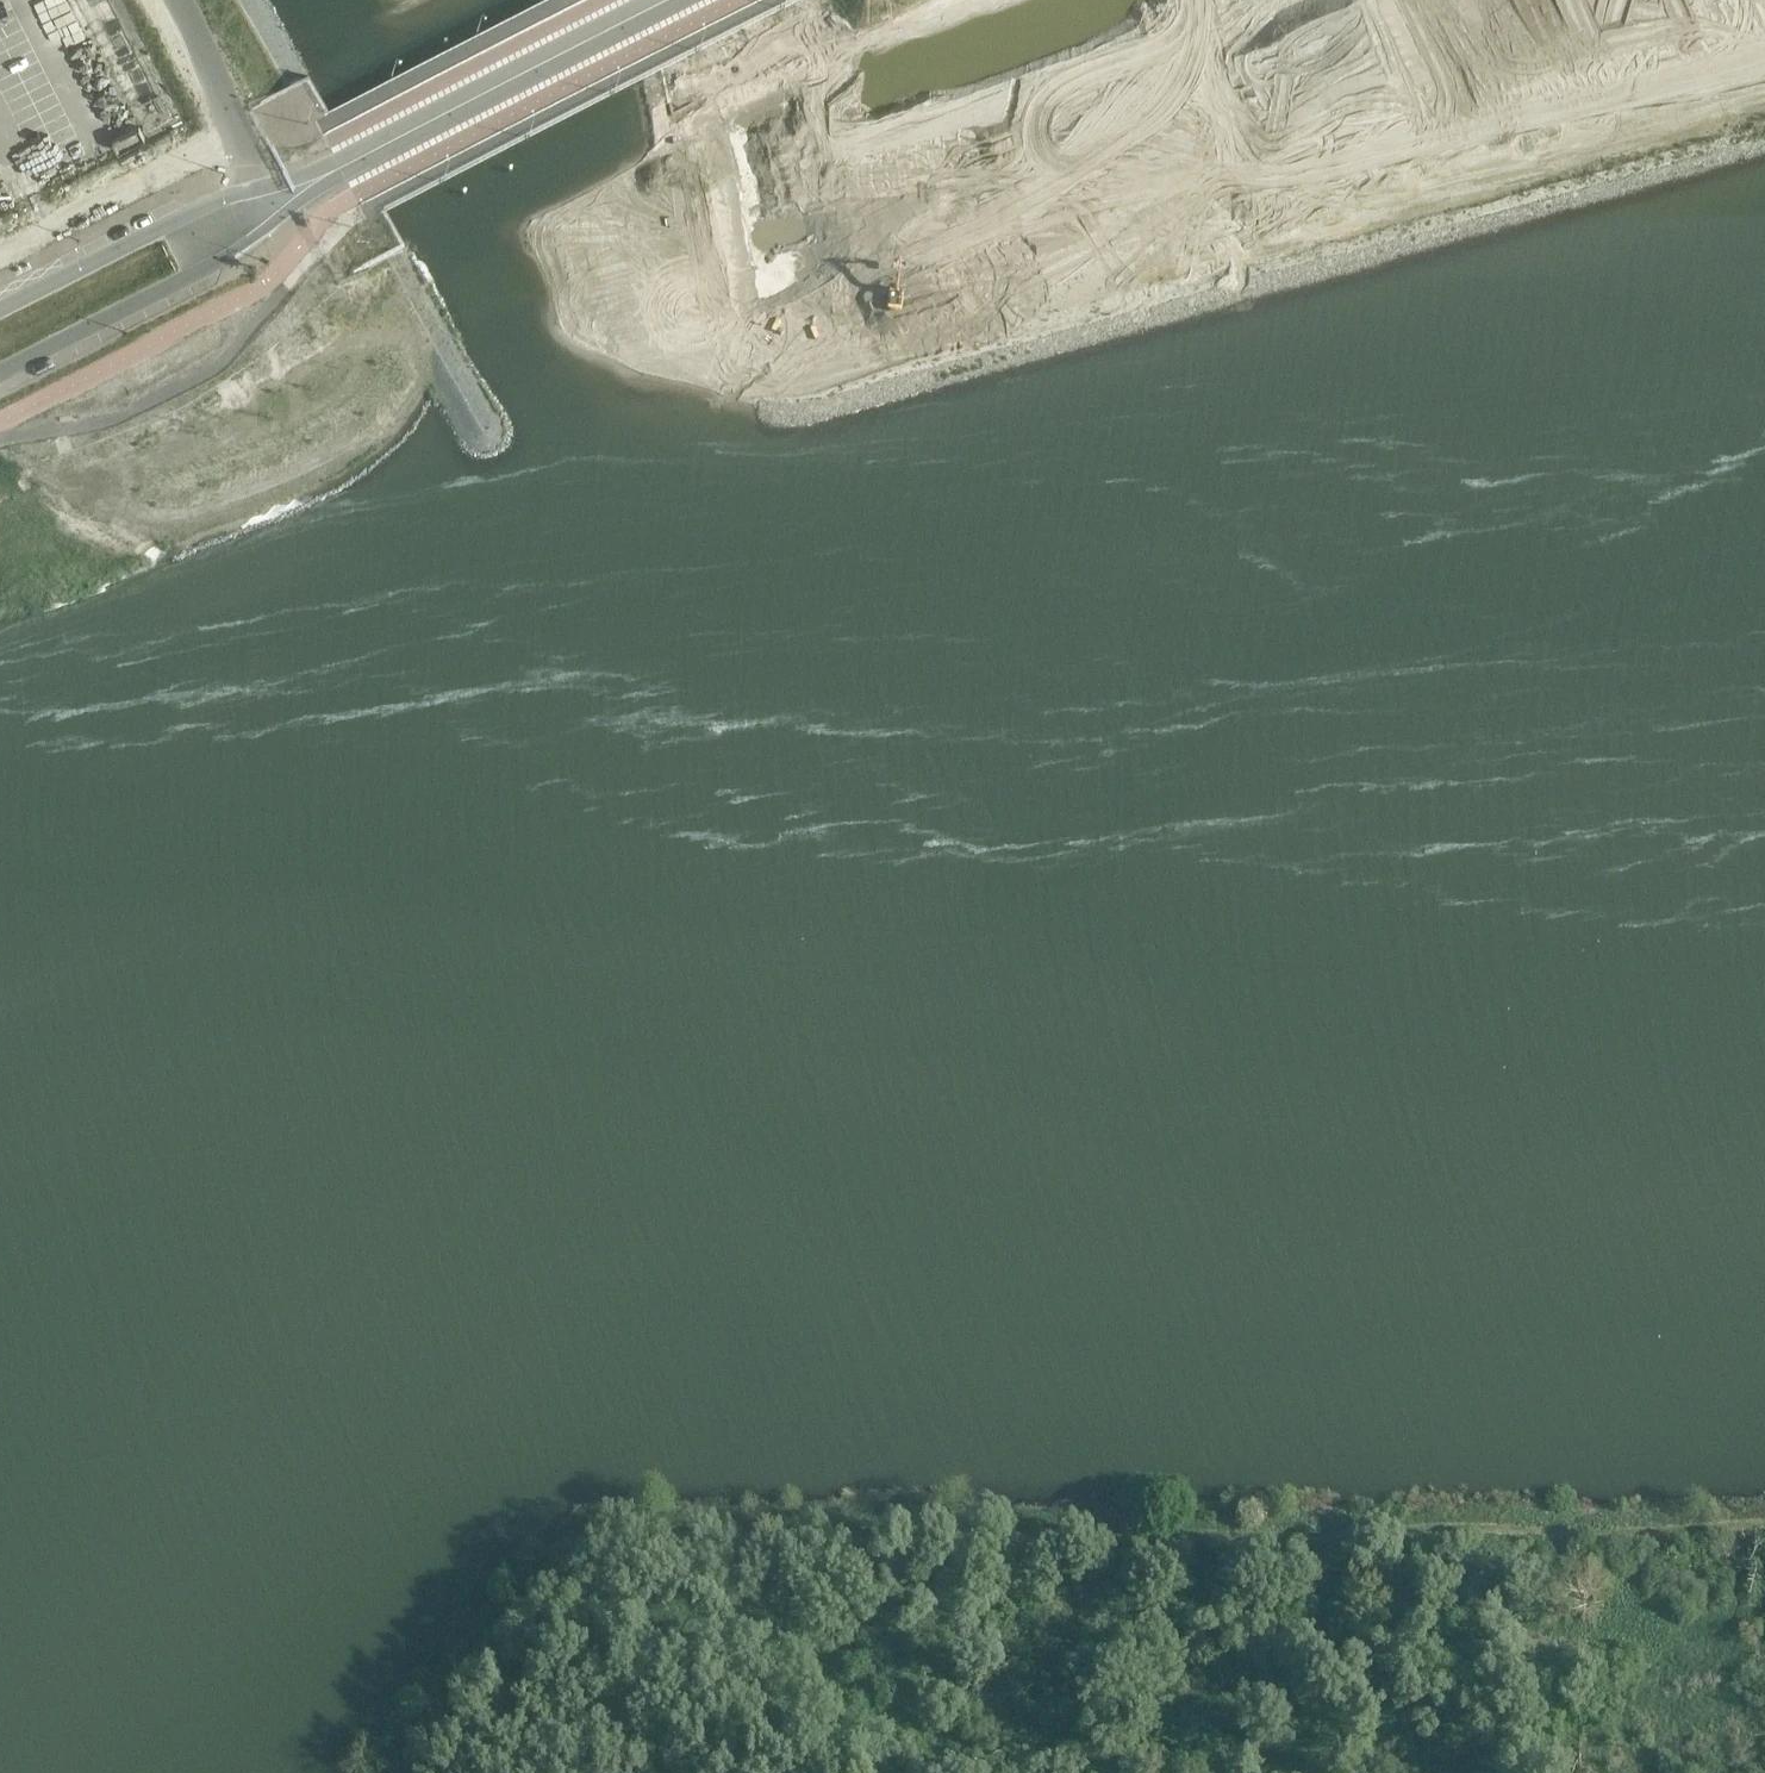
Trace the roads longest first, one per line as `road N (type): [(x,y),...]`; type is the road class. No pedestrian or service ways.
road 1 (tertiary): [(302,188),(676,0)]
road 2 (tertiary): [(0,376),(241,254),(271,233),(302,188)]
road 3 (tertiary): [(259,192),(200,211),(0,312)]
road 4 (residential): [(259,192),(177,0)]

